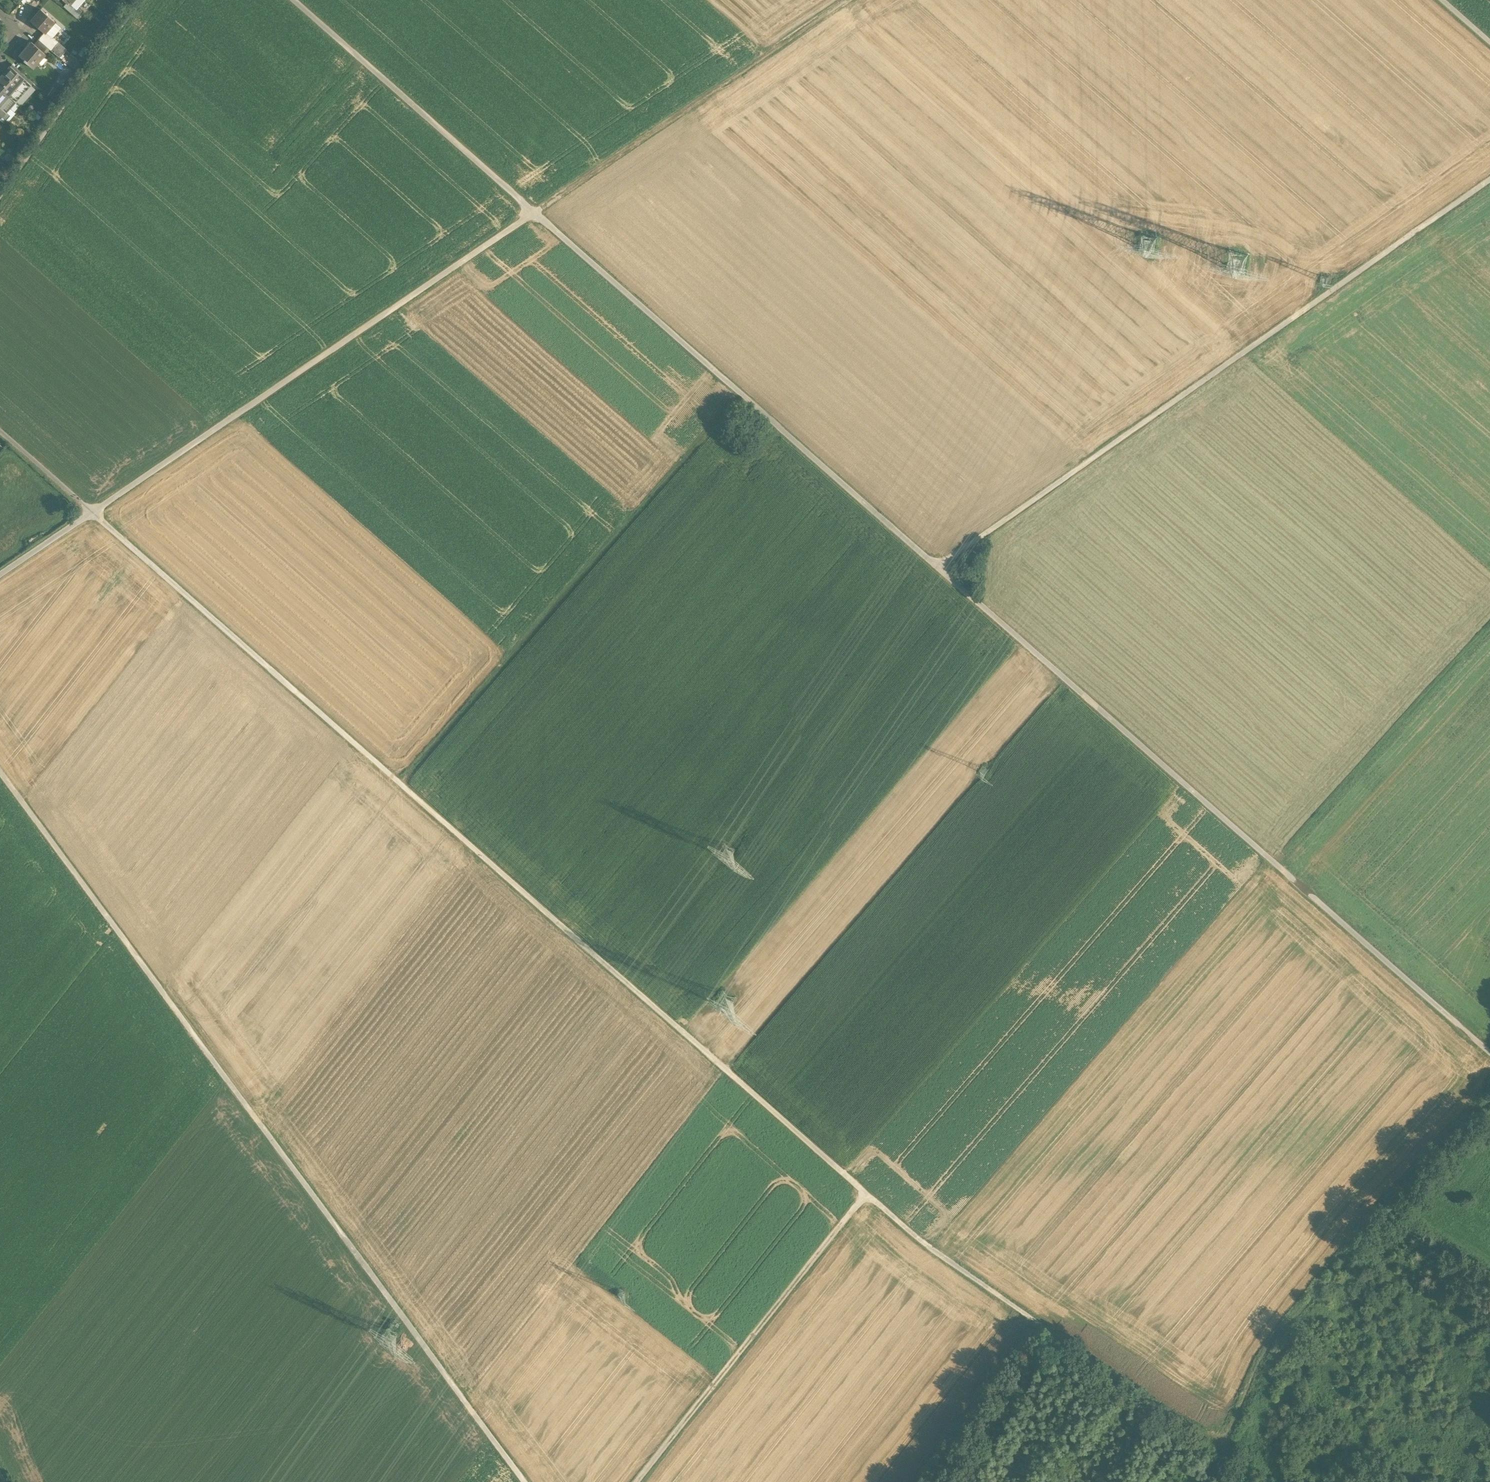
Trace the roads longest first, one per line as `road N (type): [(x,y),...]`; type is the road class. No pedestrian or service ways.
road 1 (track): [(291,0),(1489,1056)]
road 2 (track): [(0,433),(906,1230),(1041,1328)]
road 3 (track): [(0,774),(523,1481)]
road 4 (track): [(1489,181),(938,569)]
road 5 (track): [(534,214),(0,576)]
road 6 (track): [(741,395),(400,785)]
road 7 (track): [(534,214),(843,0)]
road 8 (track): [(638,1481),(865,1195)]
road 9 (track): [(1274,865),(1489,628)]
road 10 (track): [(140,0),(0,197)]

